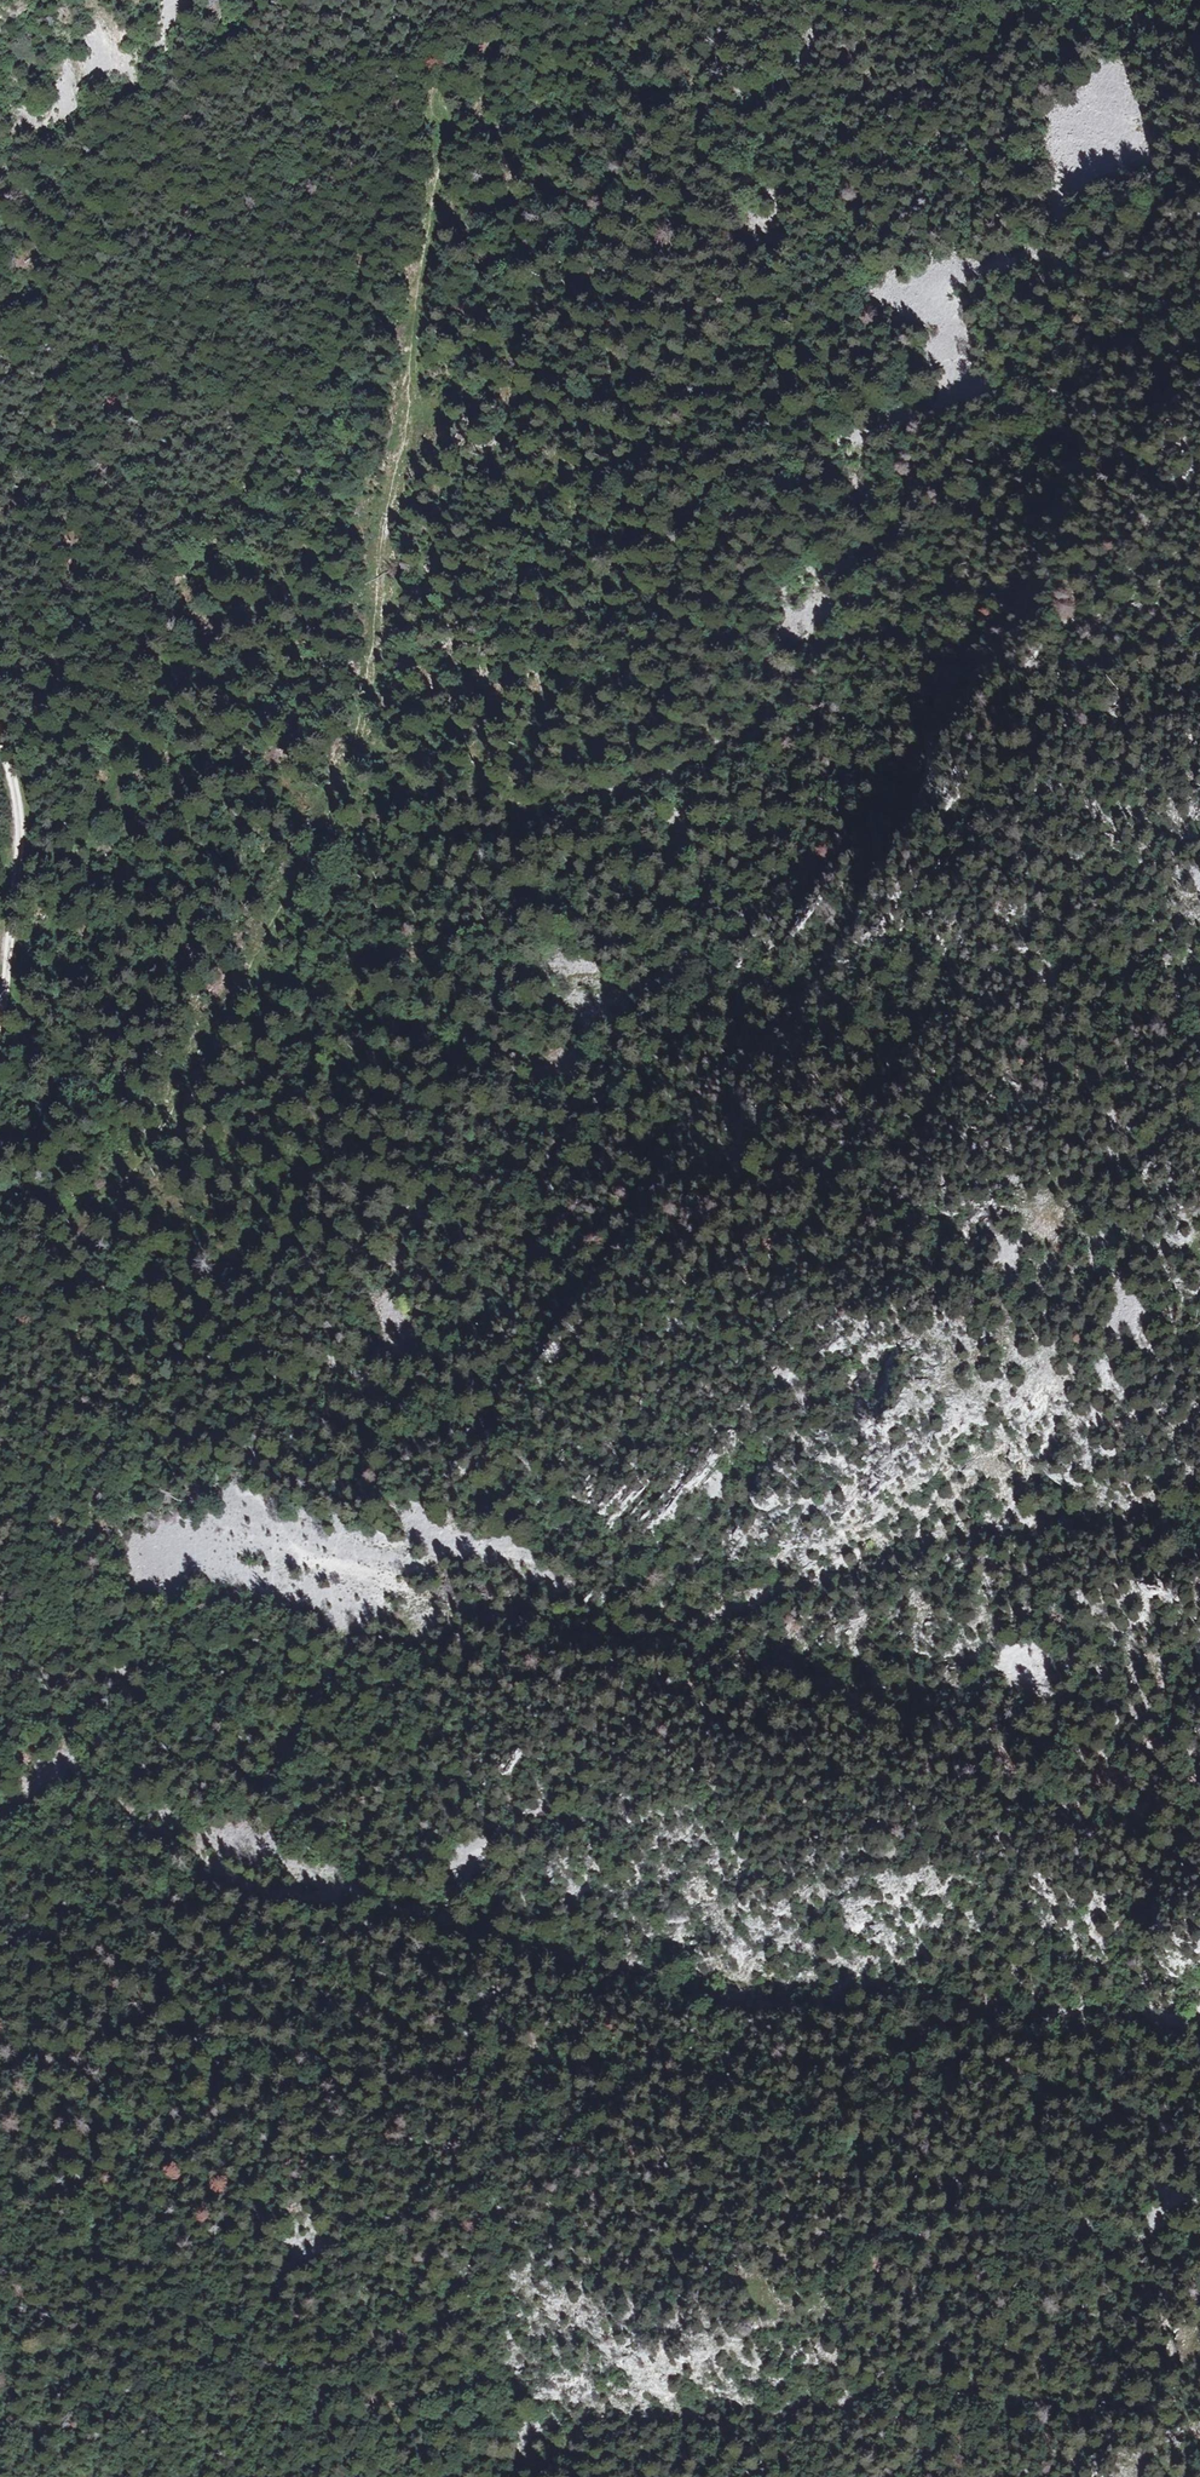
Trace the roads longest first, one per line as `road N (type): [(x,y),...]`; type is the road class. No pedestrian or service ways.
road 1 (track): [(0,1024),(19,852),(0,726)]

